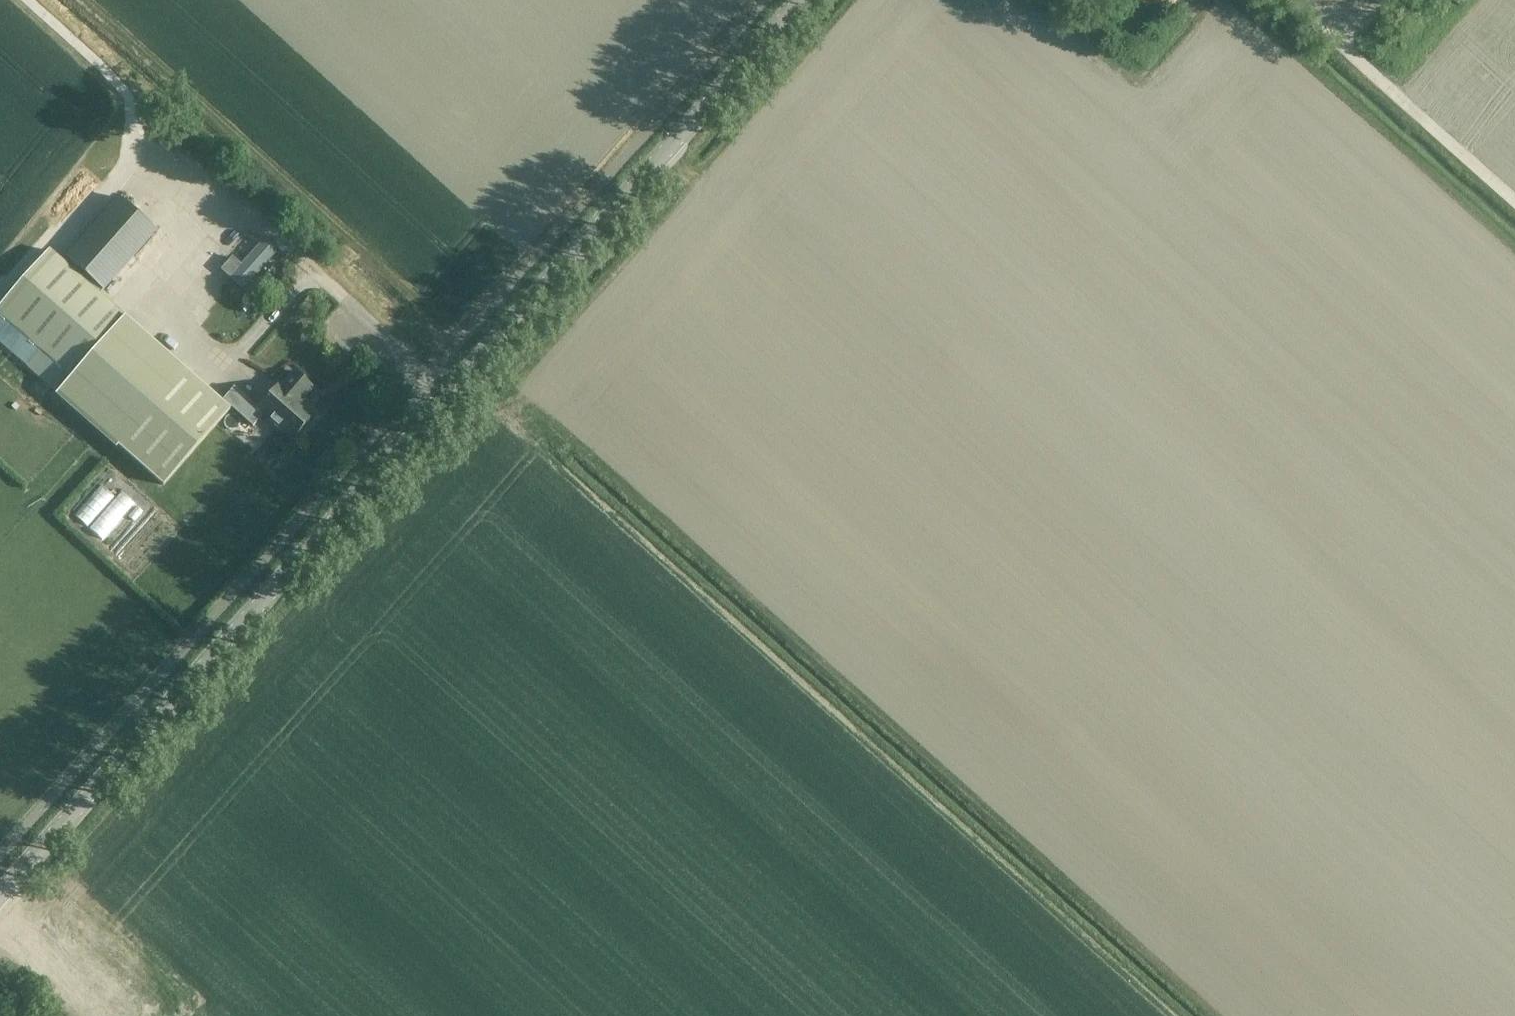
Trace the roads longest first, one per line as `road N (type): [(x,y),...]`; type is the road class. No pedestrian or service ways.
road 1 (tertiary): [(0,892),(797,0)]
road 2 (track): [(1514,196),(1345,43),(1318,0)]
road 3 (track): [(142,123),(114,82),(27,0)]

